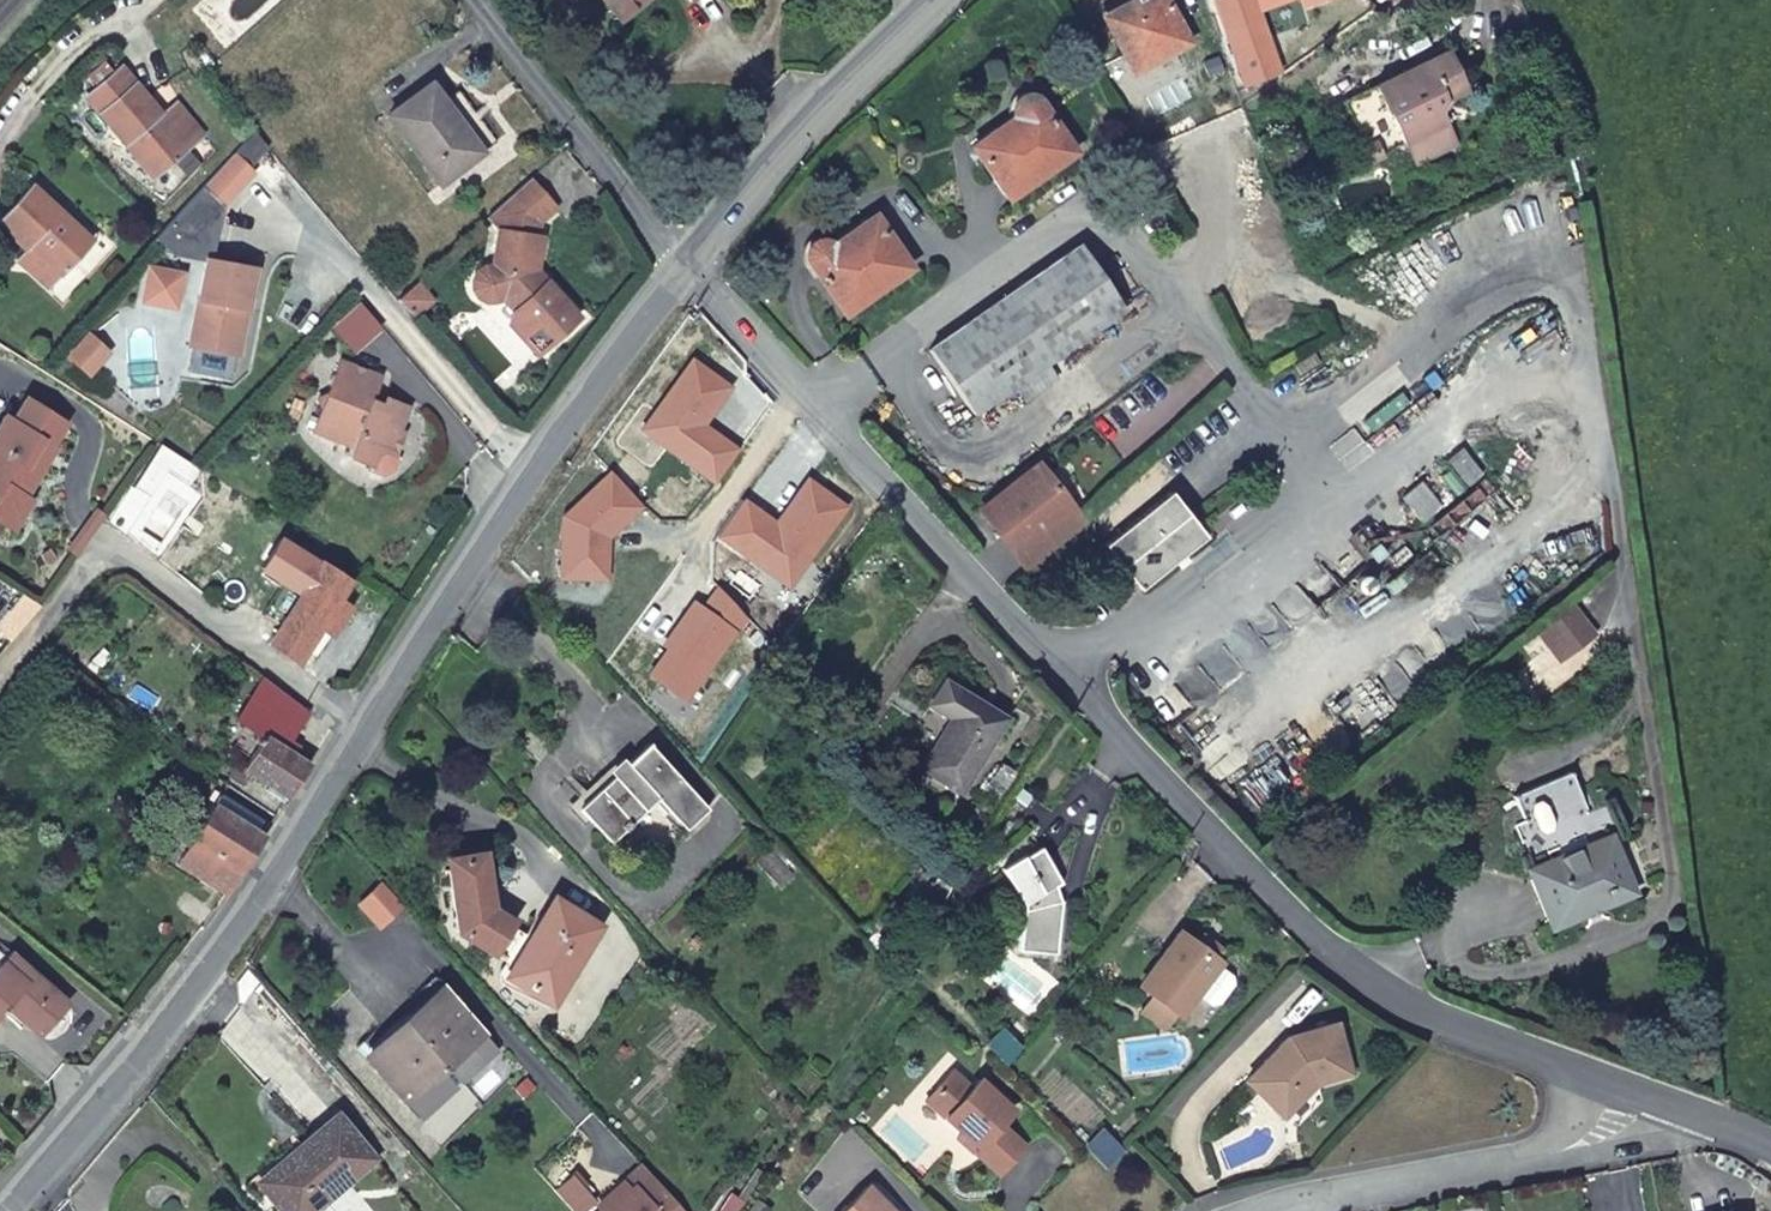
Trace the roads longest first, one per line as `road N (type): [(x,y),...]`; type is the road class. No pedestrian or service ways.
road 1 (residential): [(684,269),(1005,621),(1307,933),(1444,1020),(1636,1093)]
road 2 (secondary): [(4,1210),(182,1002),(279,866),(429,617),(684,269)]
road 3 (secondary): [(684,269),(804,130),(940,0)]
road 4 (residential): [(1636,1093),(1619,1122),(1584,1143),(1296,1206)]
road 5 (residential): [(684,269),(469,0)]
road 6 (residential): [(1636,1093),(1770,1149)]

